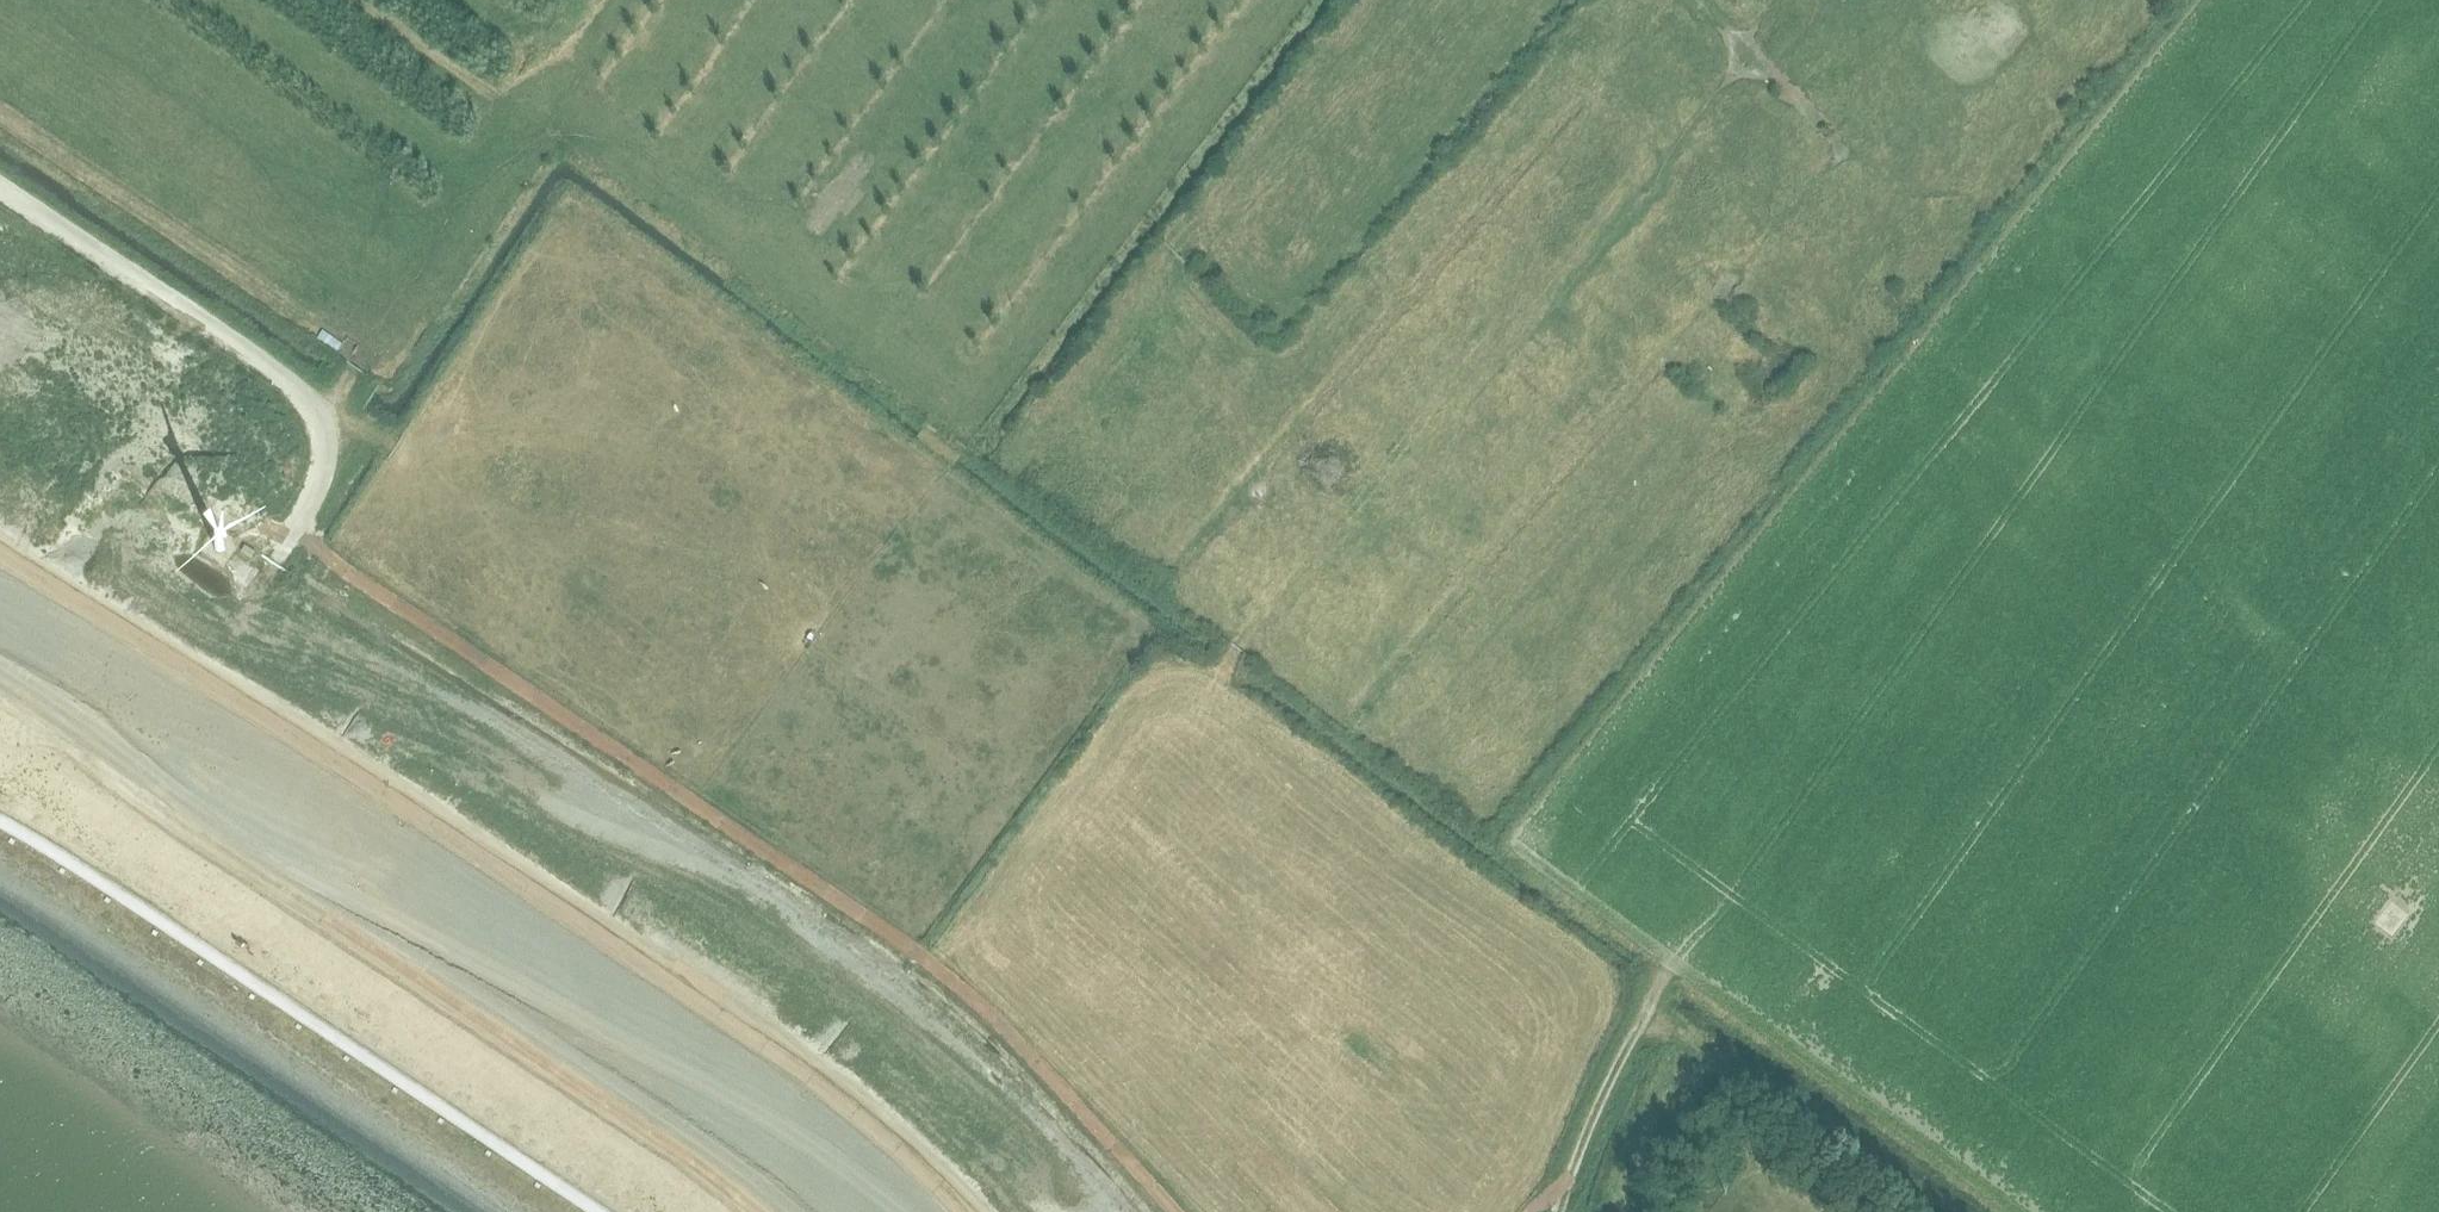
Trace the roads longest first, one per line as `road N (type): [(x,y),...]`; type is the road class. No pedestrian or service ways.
road 1 (unclassified): [(961,1211),(887,1135),(231,686),(0,552)]
road 2 (unclassified): [(0,184),(276,369),(314,406),(328,439),(322,477),(276,557)]
road 3 (track): [(1559,1211),(1588,1127),(1666,978)]

